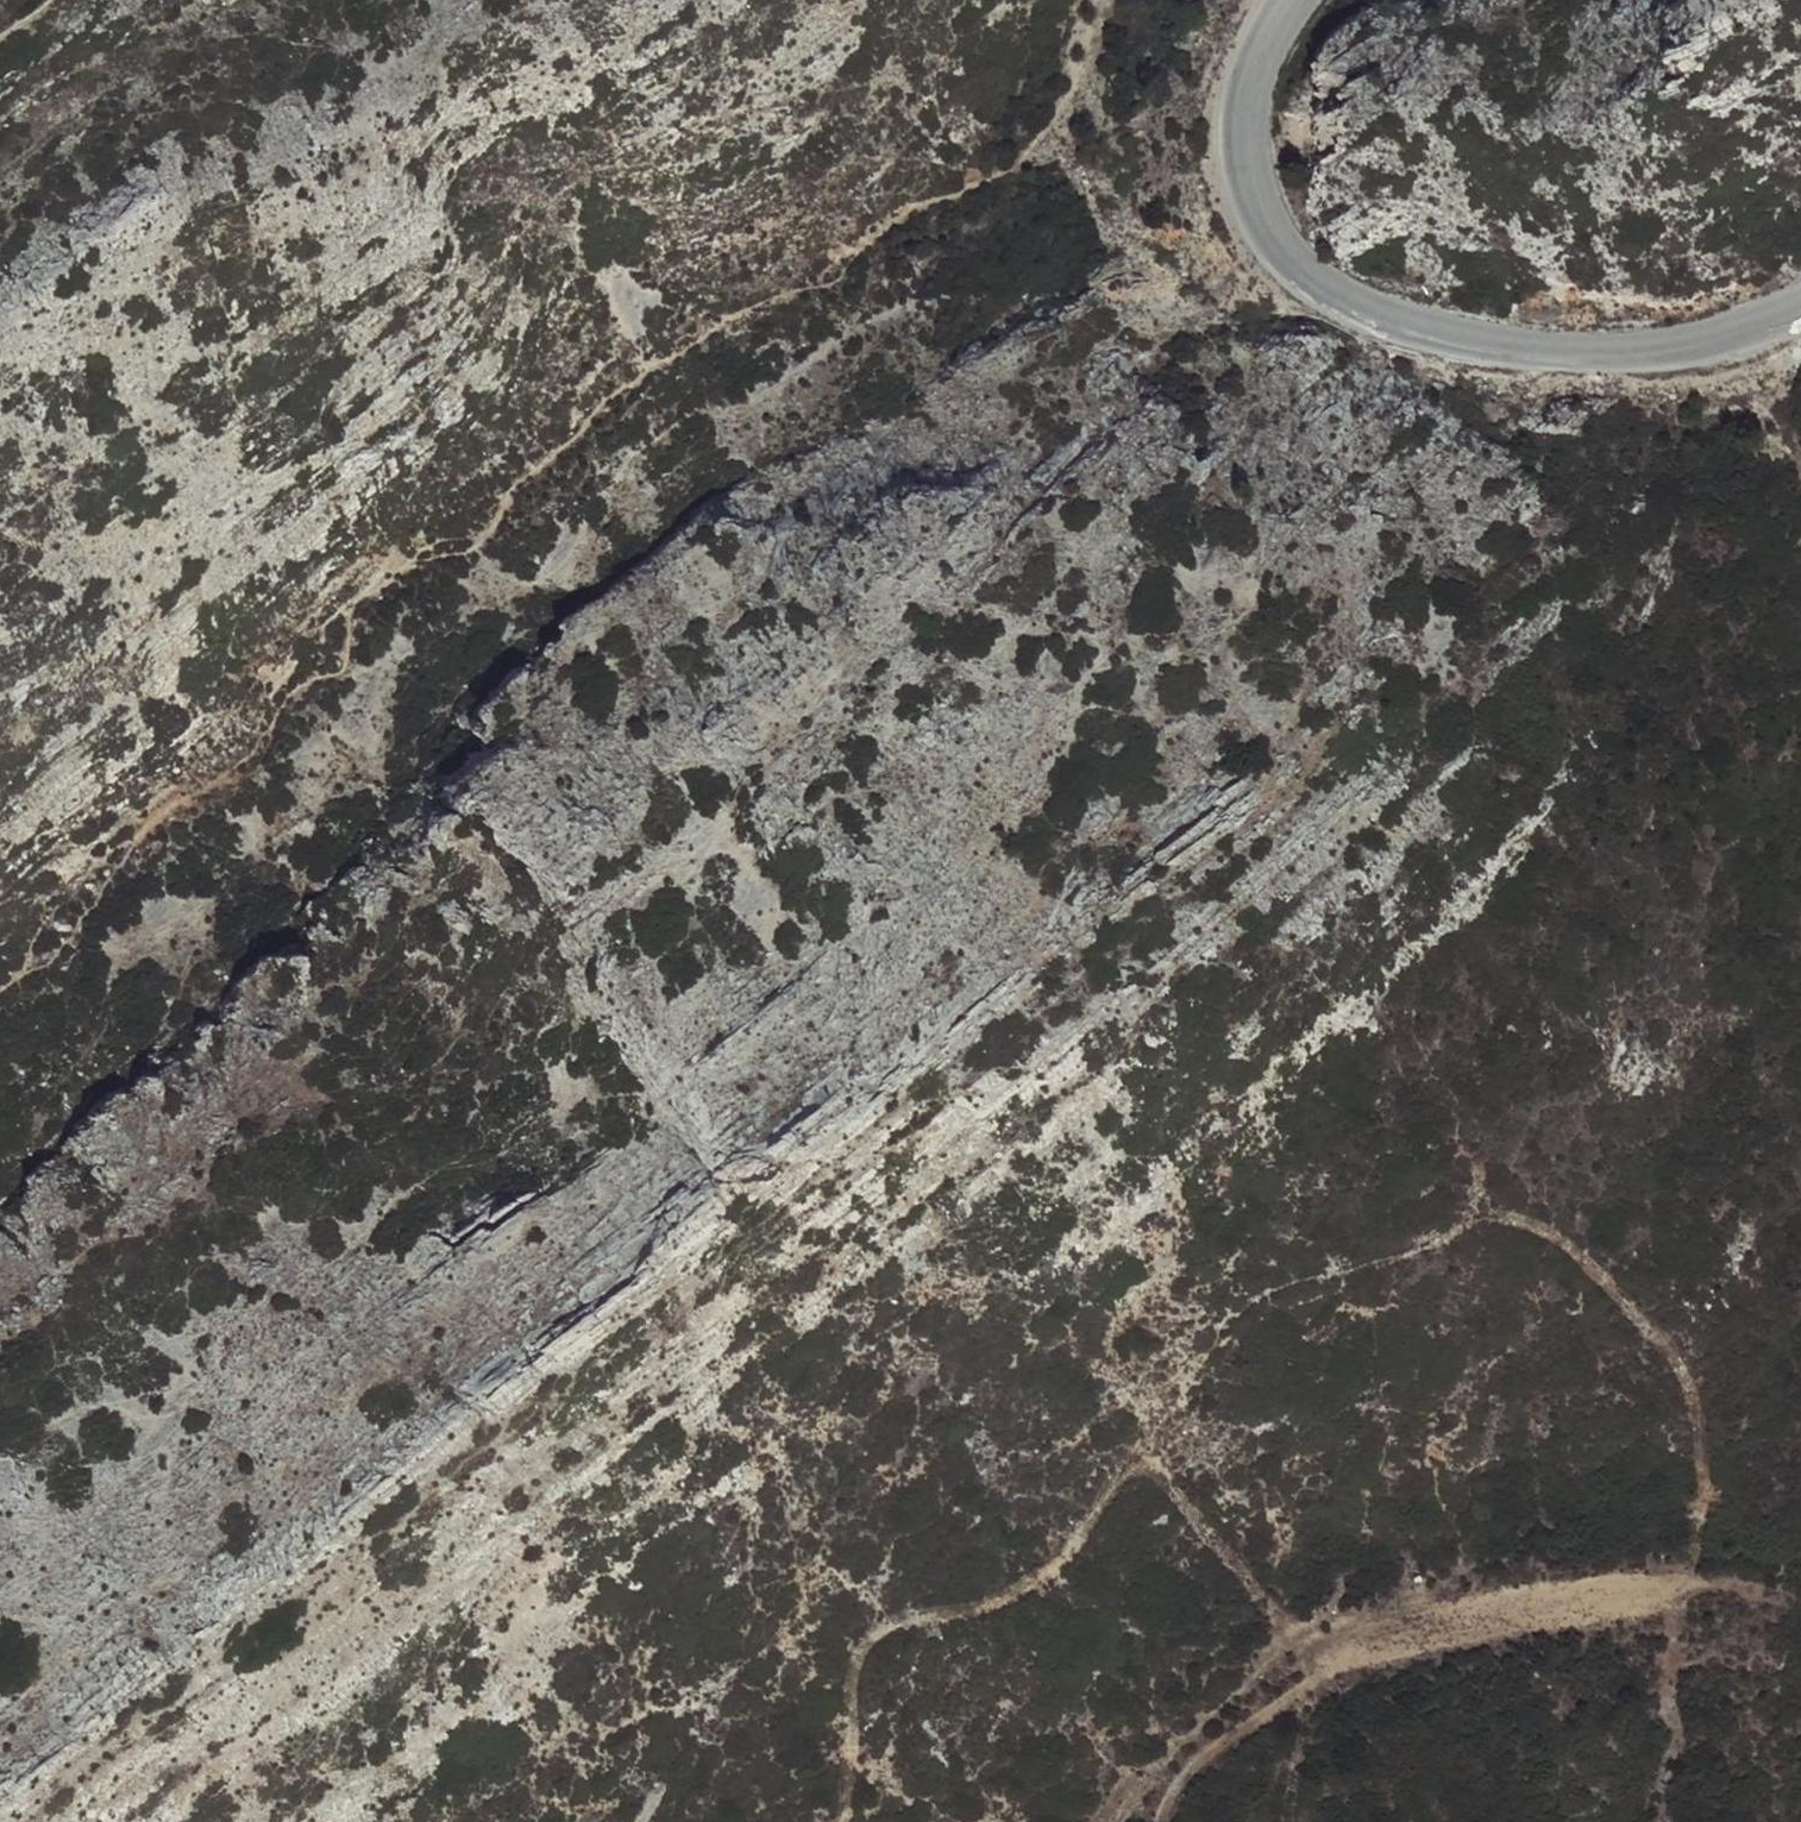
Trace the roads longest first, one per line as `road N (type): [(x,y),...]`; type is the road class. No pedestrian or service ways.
road 1 (unclassified): [(1296,0),(1268,43),(1240,139),(1266,227),(1314,290),(1395,333),(1497,350),(1613,355),(1737,337),(1800,308)]

